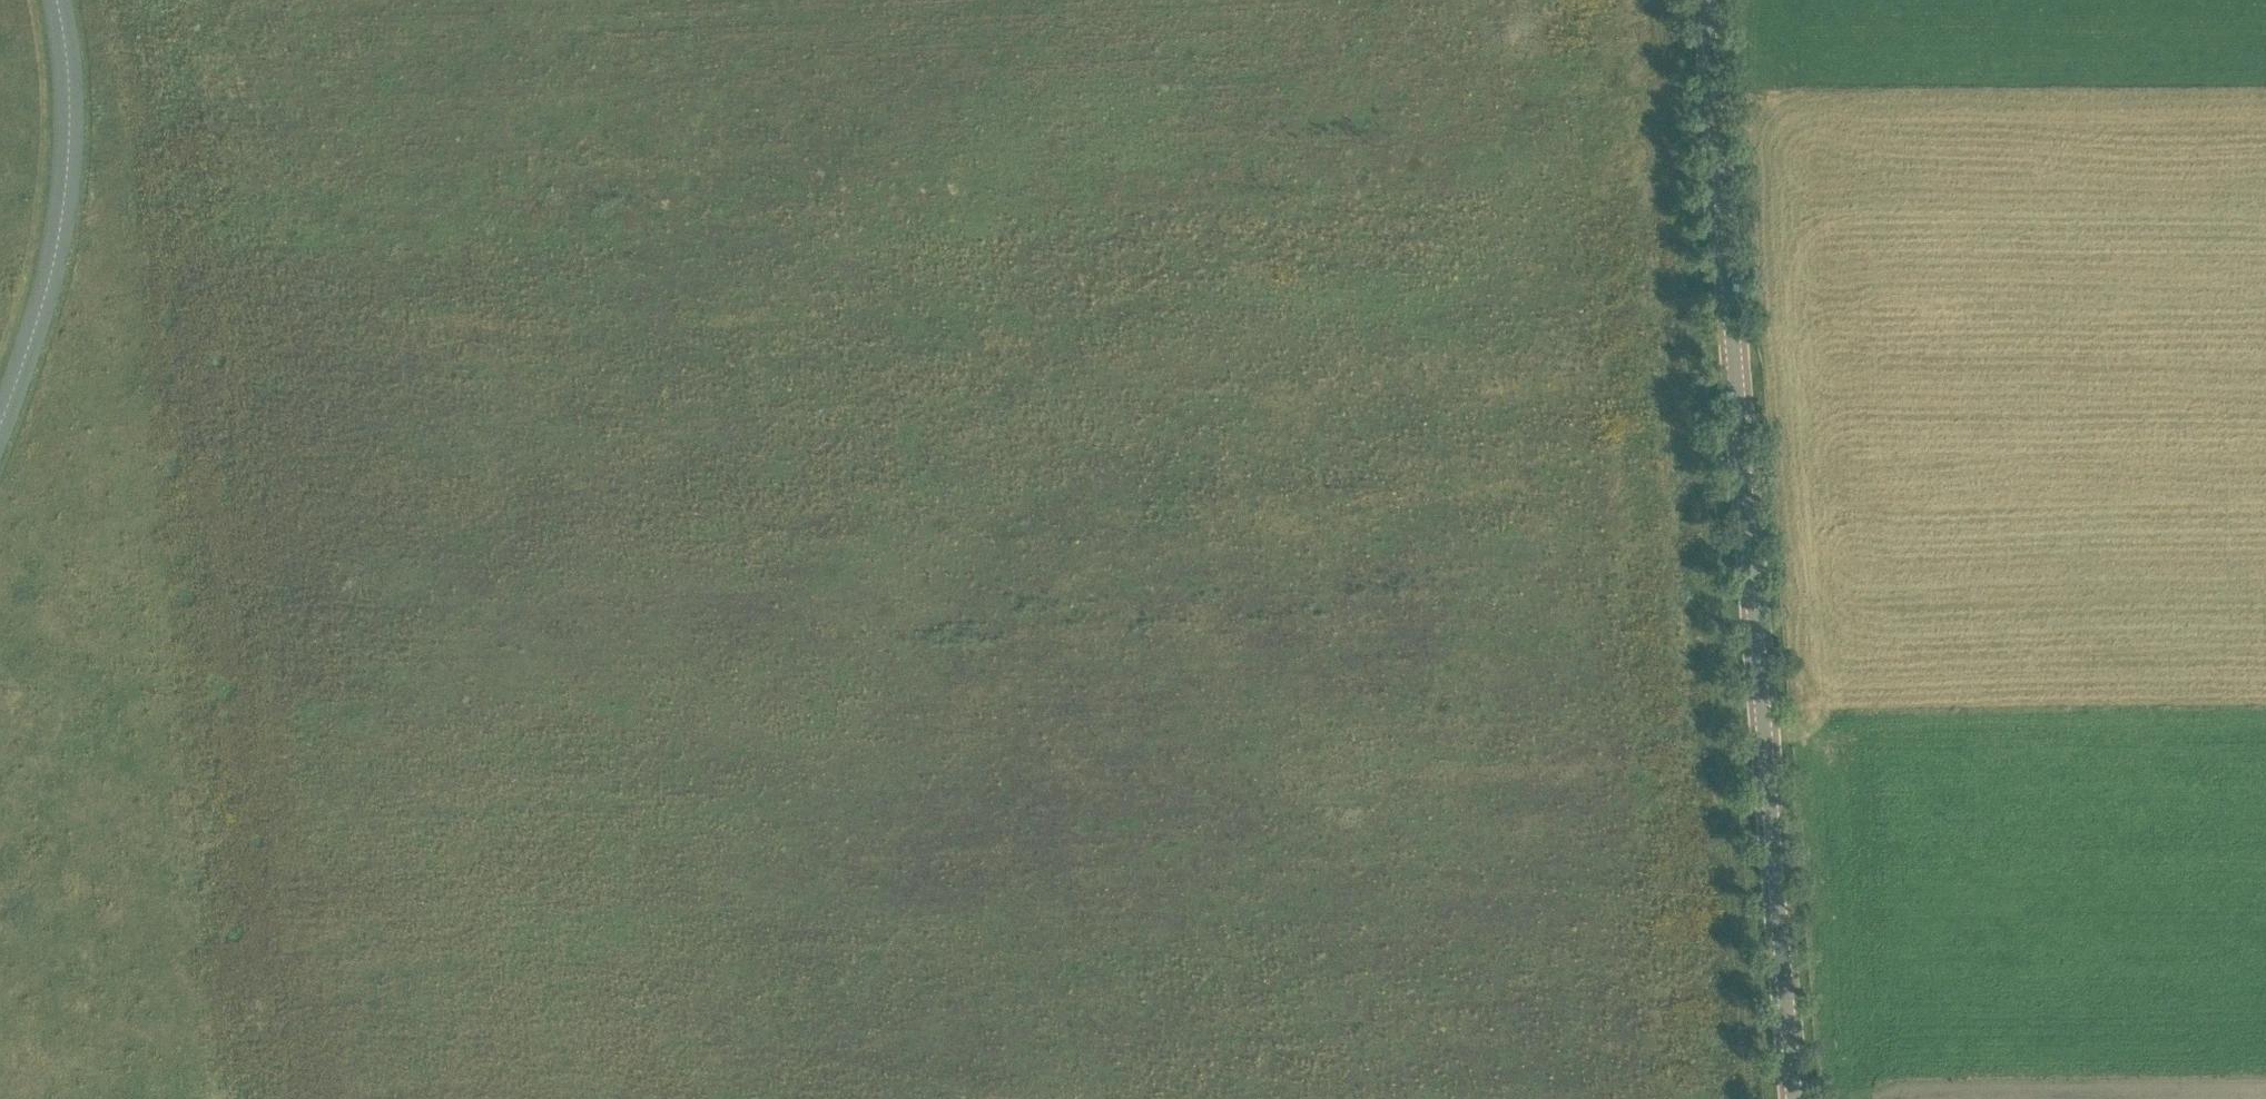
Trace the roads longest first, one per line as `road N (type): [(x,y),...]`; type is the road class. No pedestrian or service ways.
road 1 (secondary): [(1795,1098),(1705,0)]

